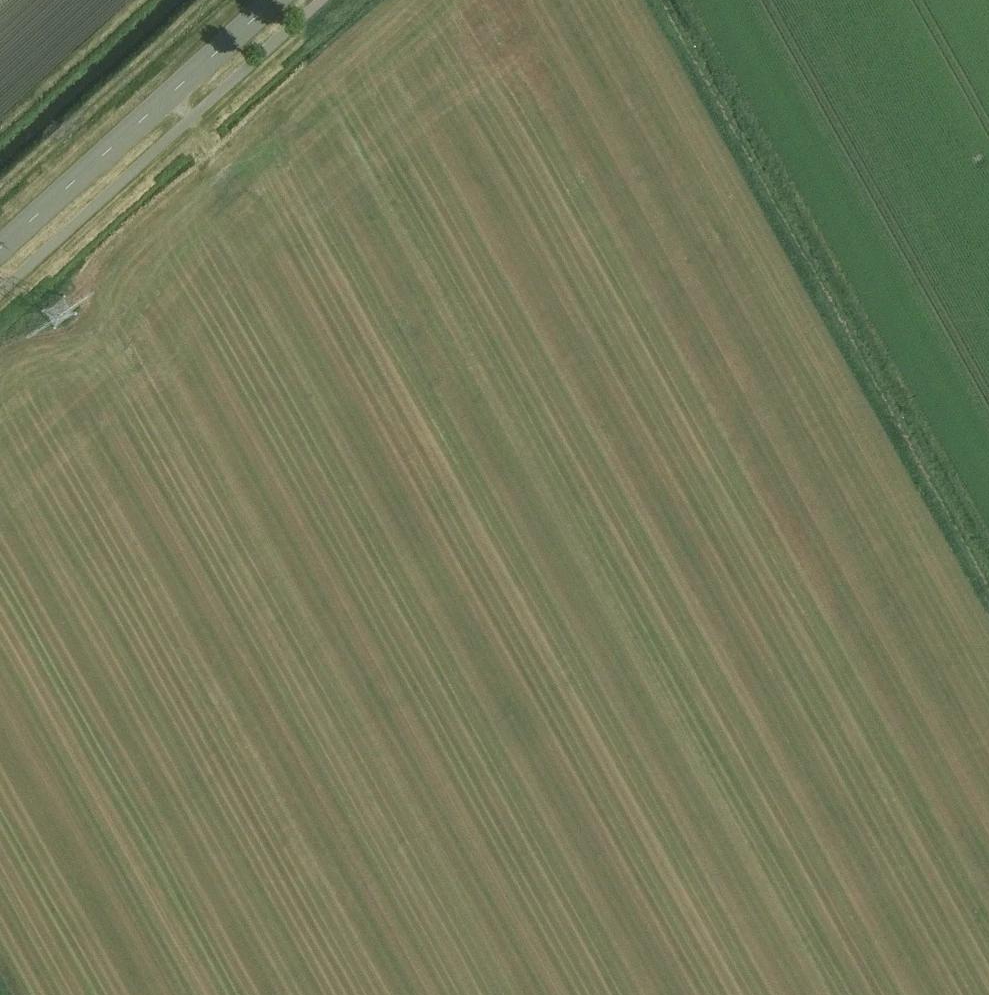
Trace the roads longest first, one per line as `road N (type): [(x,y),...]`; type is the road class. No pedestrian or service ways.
road 1 (tertiary): [(0,248),(273,0)]

